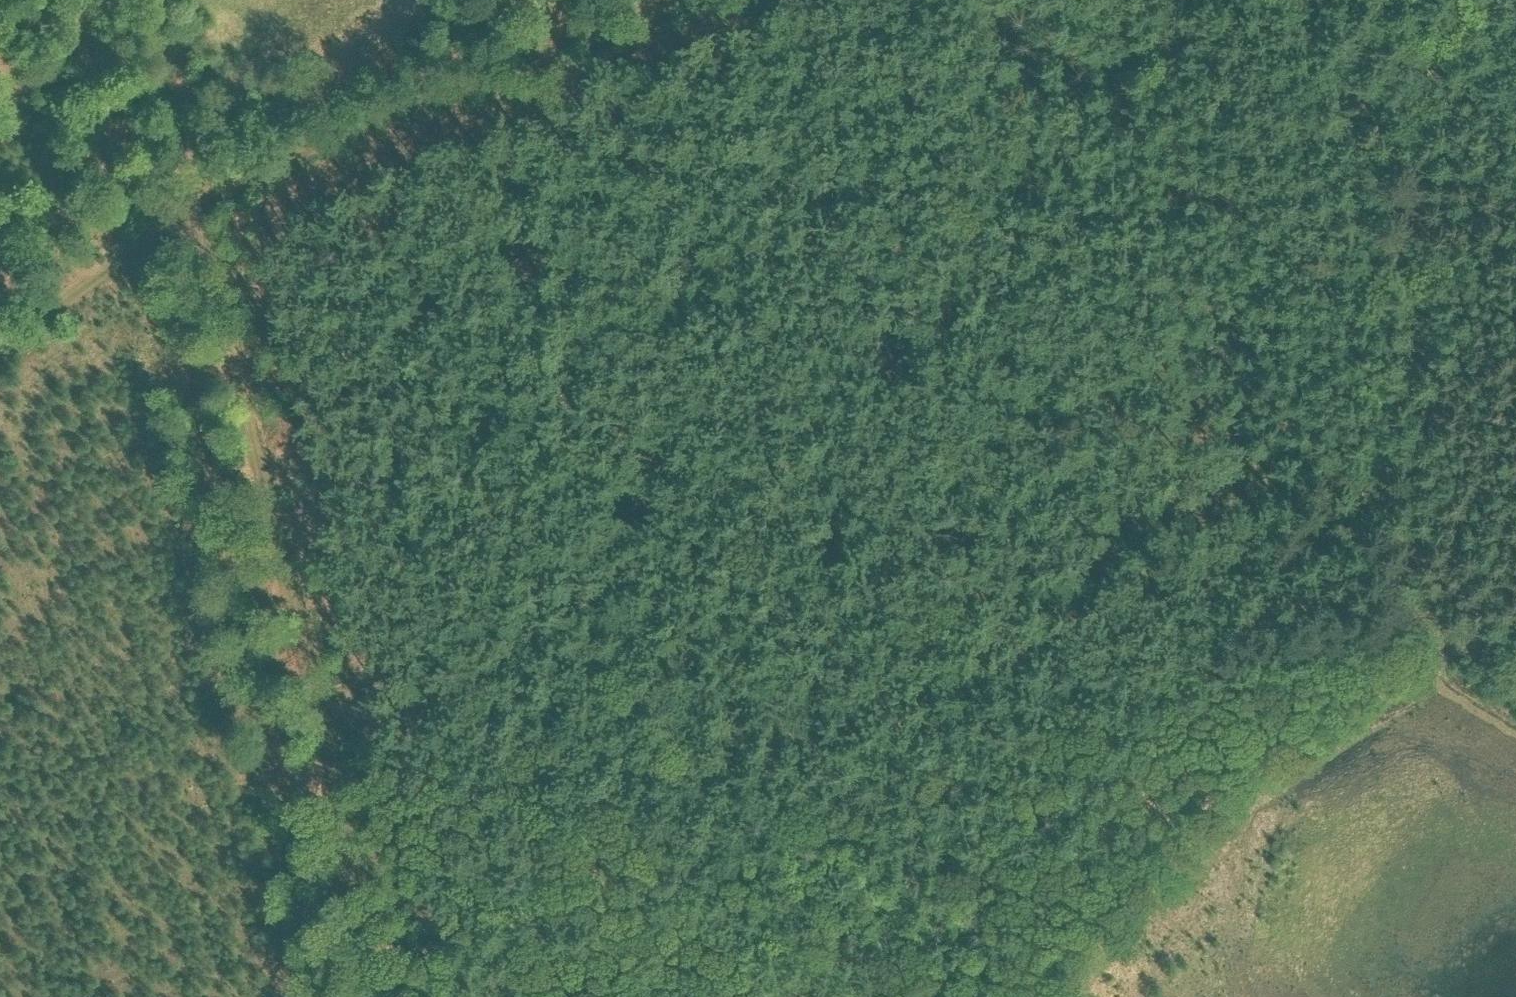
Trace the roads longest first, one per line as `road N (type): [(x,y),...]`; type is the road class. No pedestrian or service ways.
road 1 (track): [(388,996),(149,0)]
road 2 (track): [(0,356),(201,213),(670,0)]

